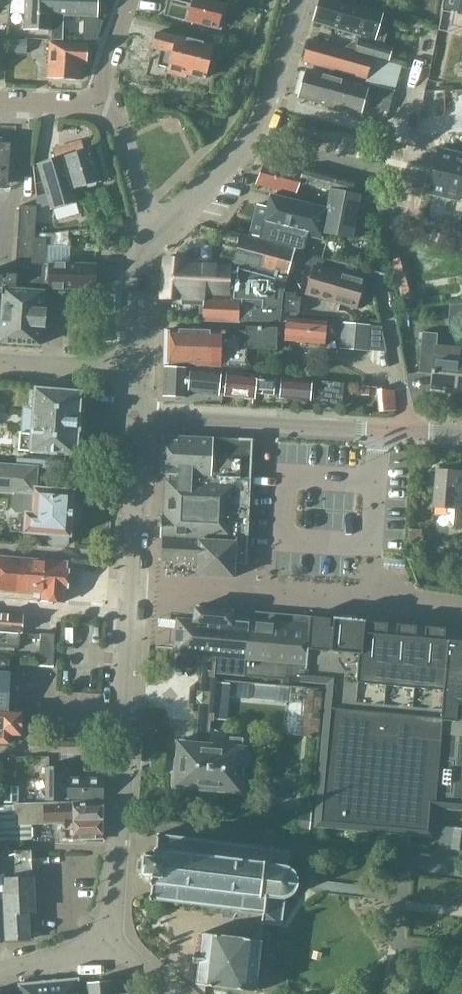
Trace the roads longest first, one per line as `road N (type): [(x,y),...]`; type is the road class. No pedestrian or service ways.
road 1 (residential): [(107,934),(123,750),(128,413)]
road 2 (residential): [(128,413),(461,437)]
road 3 (residential): [(158,229),(251,142),(298,0)]
road 4 (residential): [(128,371),(133,277),(158,229)]
road 5 (residential): [(158,229),(141,206),(114,113),(95,105)]
road 6 (residential): [(0,363),(128,371)]

